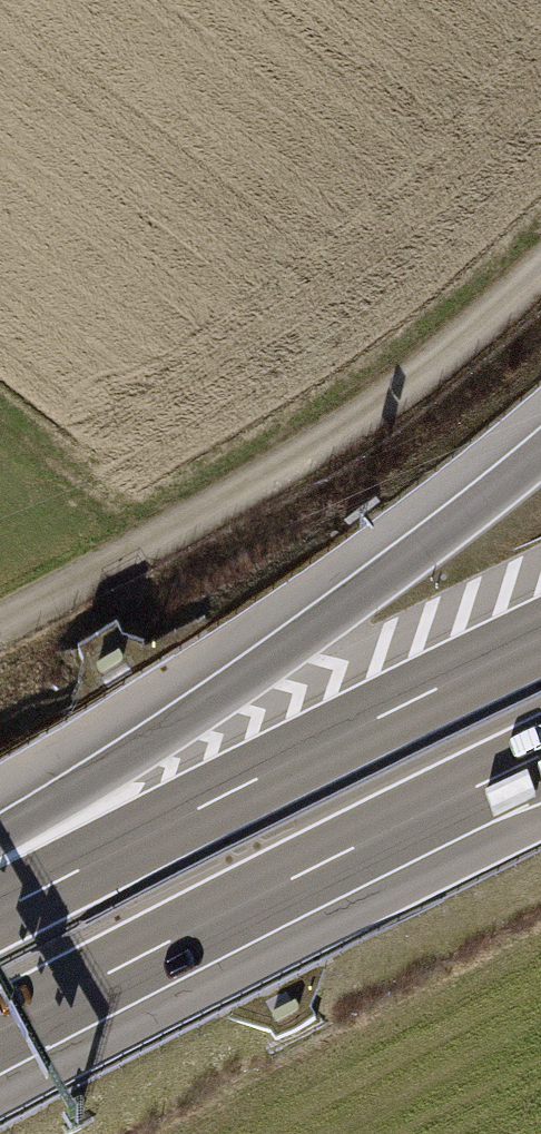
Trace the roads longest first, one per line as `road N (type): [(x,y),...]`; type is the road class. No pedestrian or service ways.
road 1 (motorway): [(540,446),(315,623),(0,848)]
road 2 (track): [(540,257),(341,423),(0,610)]
road 3 (motorway): [(540,638),(0,912)]
road 4 (motorway): [(0,1031),(540,759)]

